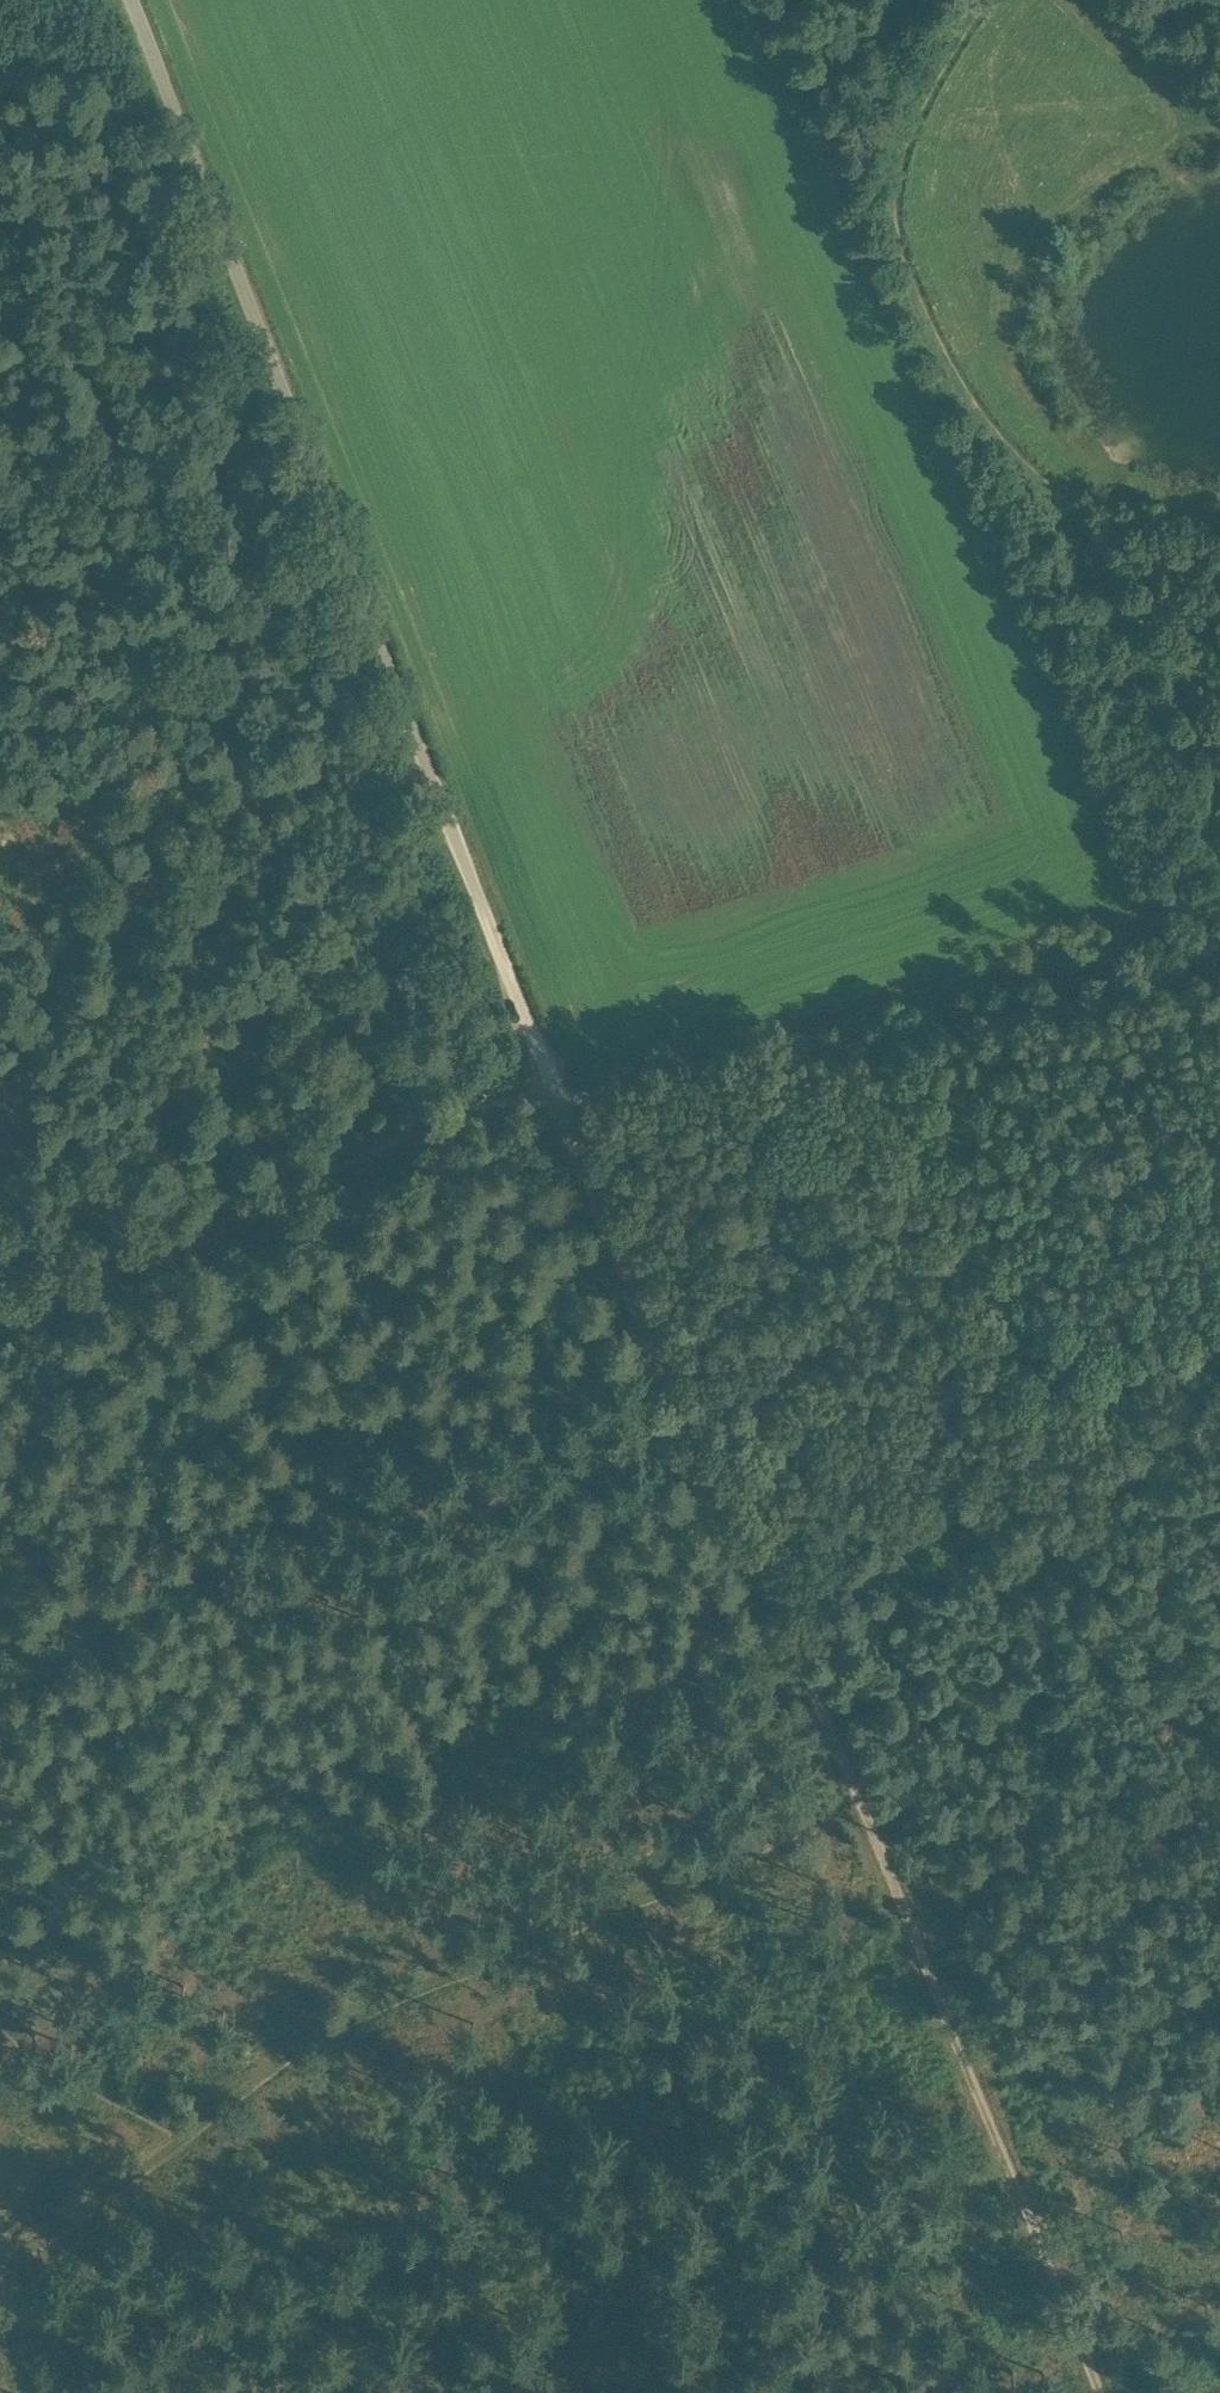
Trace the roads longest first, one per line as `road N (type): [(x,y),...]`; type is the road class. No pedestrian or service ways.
road 1 (unclassified): [(561,1104),(439,820),(129,0)]
road 2 (track): [(739,1542),(1106,2392)]
road 3 (track): [(1219,692),(1181,668),(1138,621),(1092,517),(1024,450),(921,273),(908,202),(915,132),(993,0)]
road 4 (track): [(561,1104),(1138,921),(1175,882),(1219,738)]
road 5 (track): [(1219,1362),(739,1542)]
road 6 (track): [(561,1104),(701,1450)]

